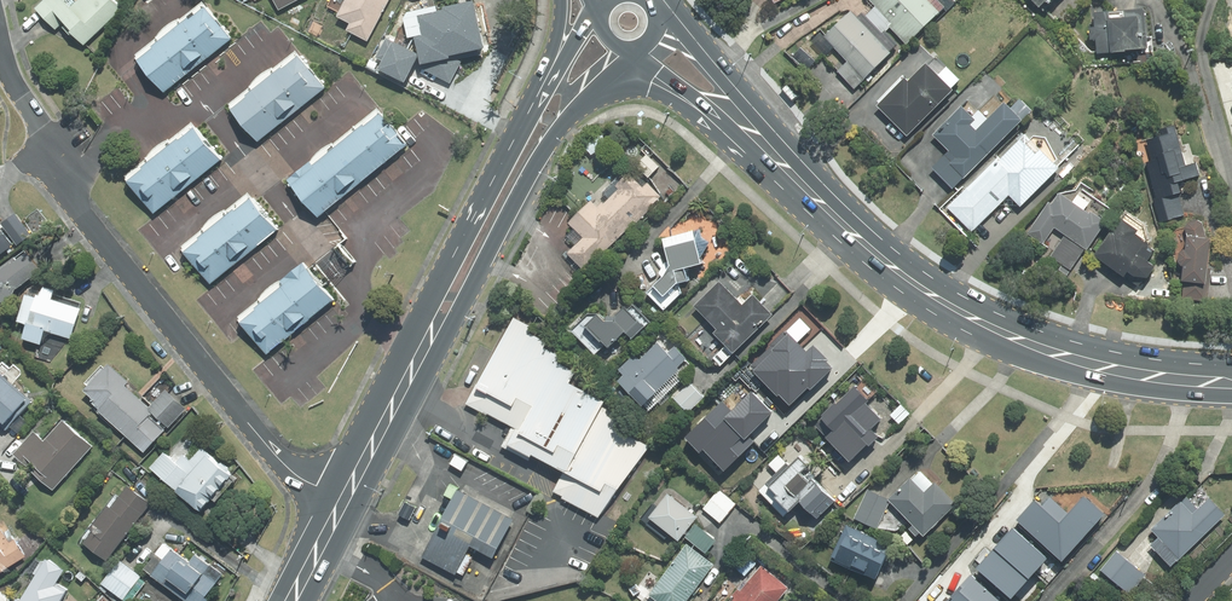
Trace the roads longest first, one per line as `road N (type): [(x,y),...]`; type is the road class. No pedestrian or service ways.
road 1 (residential): [(22,98),(73,202),(271,451),(299,478),(344,501)]
road 2 (primary): [(1231,382),(1090,364),(996,329),(885,261),(787,166)]
road 3 (secondary): [(581,108),(548,146),(463,301),(419,356)]
road 4 (secondary): [(419,356),(438,293),(537,97)]
road 5 (primary): [(676,0),(739,79),(787,166)]
road 6 (primary): [(660,14),(729,87),(787,166)]
road 7 (secondary): [(419,356),(344,501)]
road 8 (primary): [(724,115),(649,89),(581,108)]

